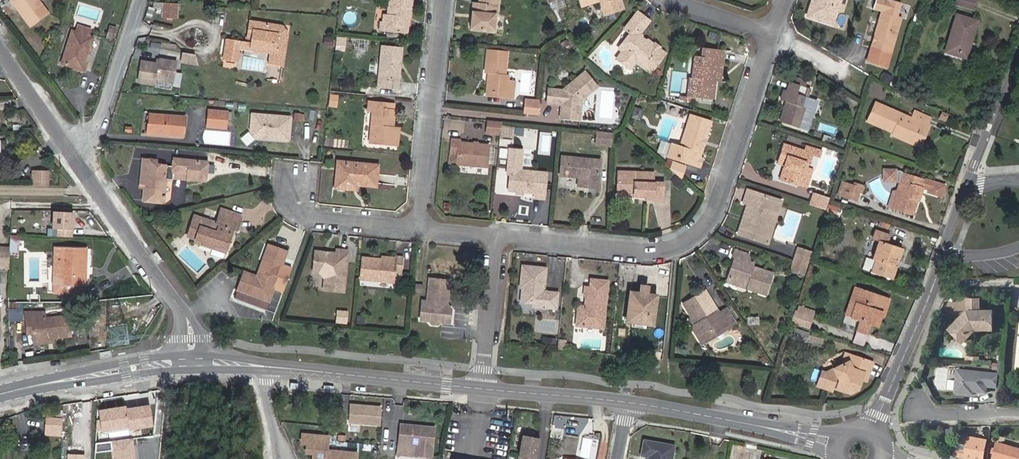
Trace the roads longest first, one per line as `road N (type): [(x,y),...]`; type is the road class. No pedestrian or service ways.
road 1 (residential): [(498,236),(657,251),(696,237),(720,203),(780,29)]
road 2 (residential): [(1018,57),(870,433)]
road 3 (residential): [(77,155),(191,325),(194,361)]
road 4 (residential): [(422,227),(447,0)]
road 5 (secondary): [(481,389),(260,367)]
road 6 (secondary): [(839,444),(630,400)]
road 7 (secondary): [(194,361),(0,394)]
road 8 (residential): [(77,155),(106,110),(139,0)]
road 9 (residential): [(481,389),(498,236)]
road 10 (secondary): [(630,400),(481,389)]
road 11 (residential): [(422,227),(311,217),(297,190)]
road 12 (residential): [(0,46),(77,155)]

